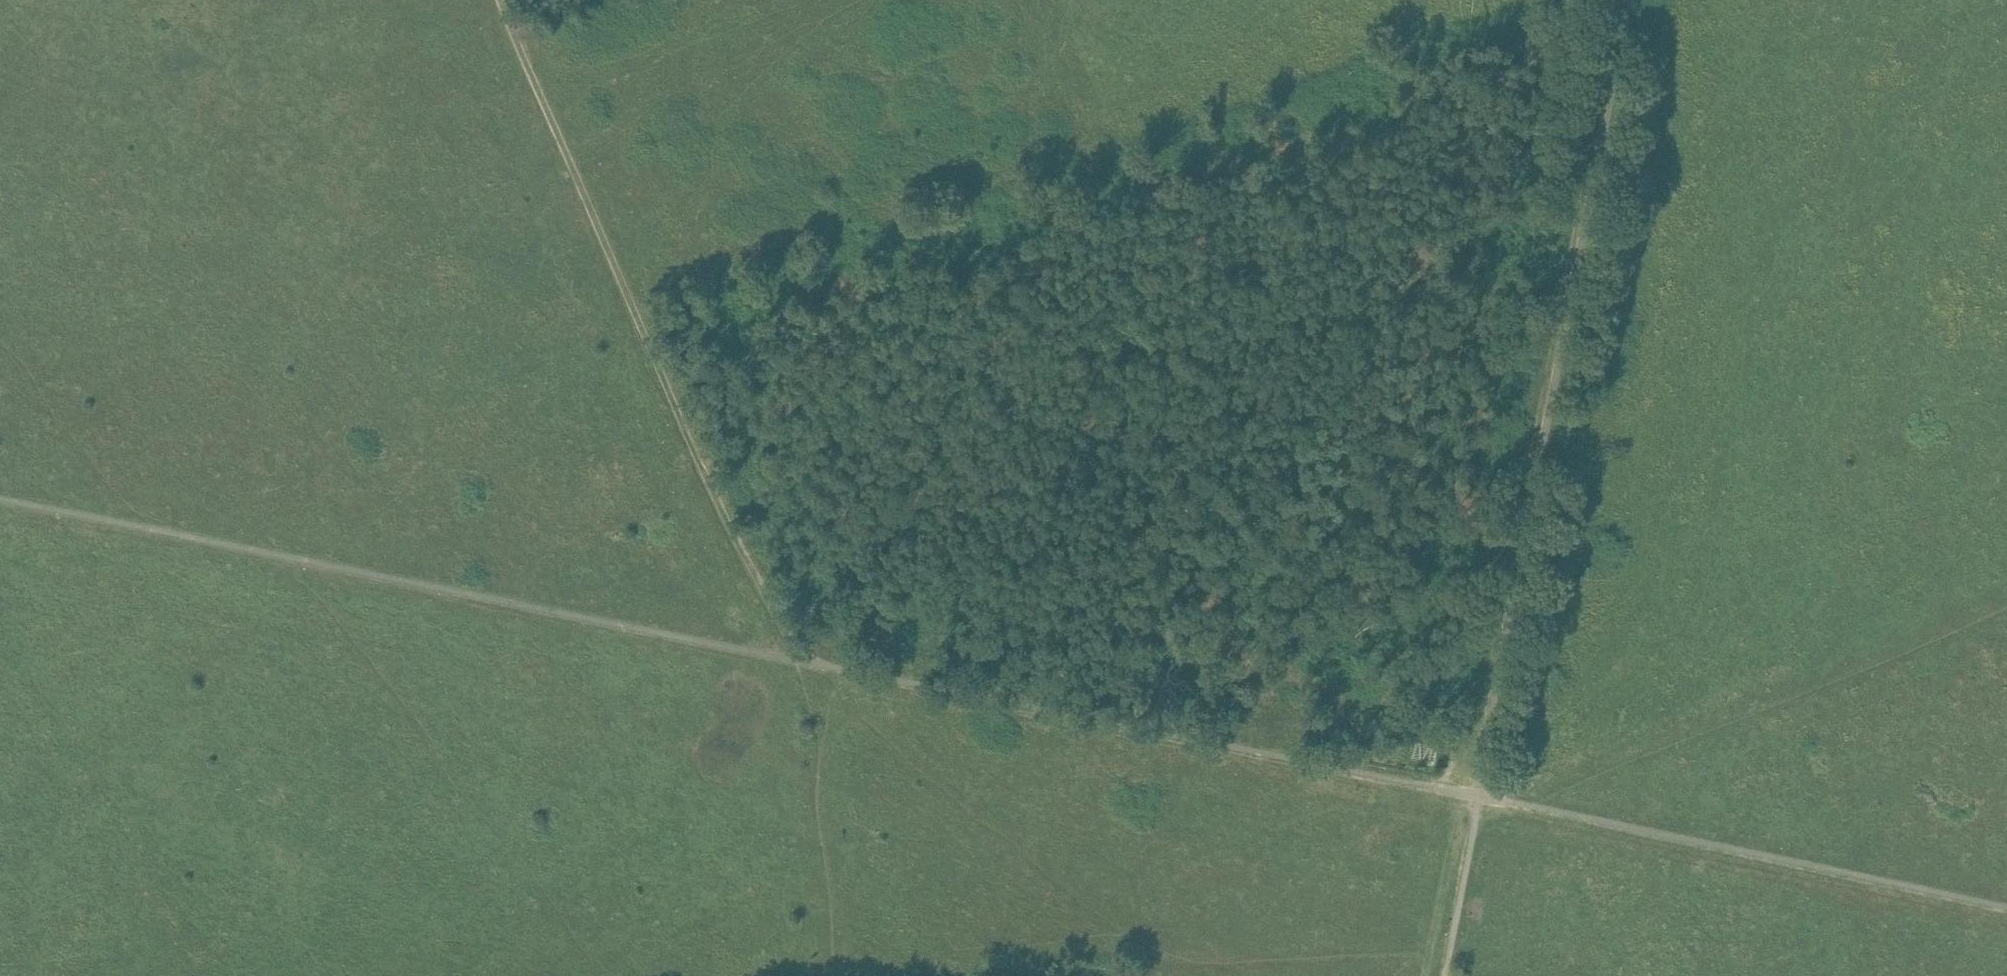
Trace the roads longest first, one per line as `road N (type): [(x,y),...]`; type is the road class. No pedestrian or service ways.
road 1 (track): [(1461,792),(1615,0)]
road 2 (track): [(499,0),(796,659)]
road 3 (track): [(796,659),(987,835),(1161,975)]

